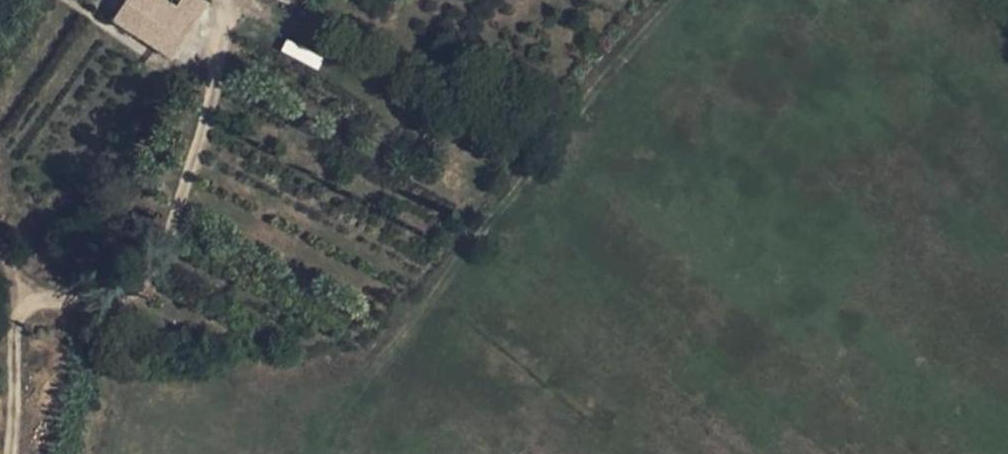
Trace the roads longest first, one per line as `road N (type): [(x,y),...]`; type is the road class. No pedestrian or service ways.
road 1 (track): [(18,304),(112,299),(147,281),(170,237),(218,68),(219,0)]
road 2 (track): [(0,247),(18,304),(11,453)]

